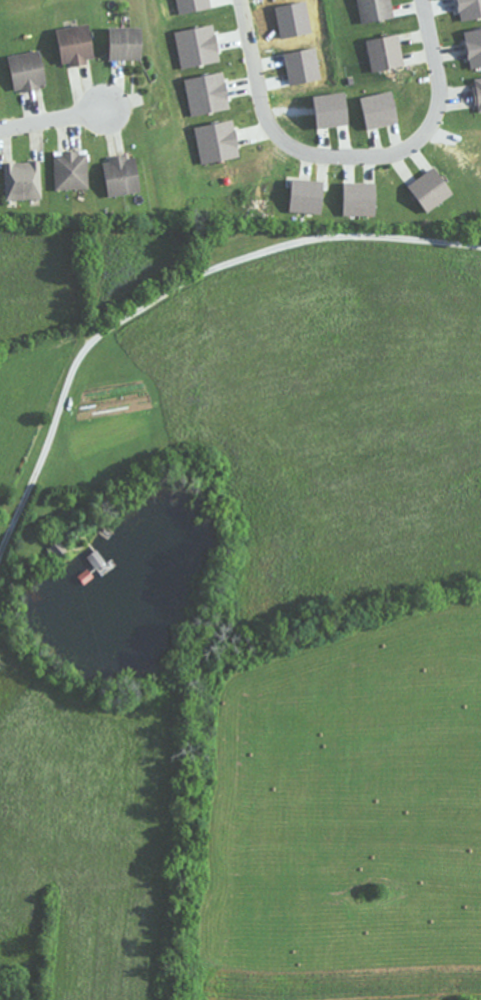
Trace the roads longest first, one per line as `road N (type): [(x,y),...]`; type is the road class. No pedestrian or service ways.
road 1 (residential): [(0,537),(62,373),(62,325),(115,282),(296,238),(480,239)]
road 2 (residential): [(424,0),(442,88),(437,120),(419,148),(379,157),(312,155),(277,137),(241,0)]

